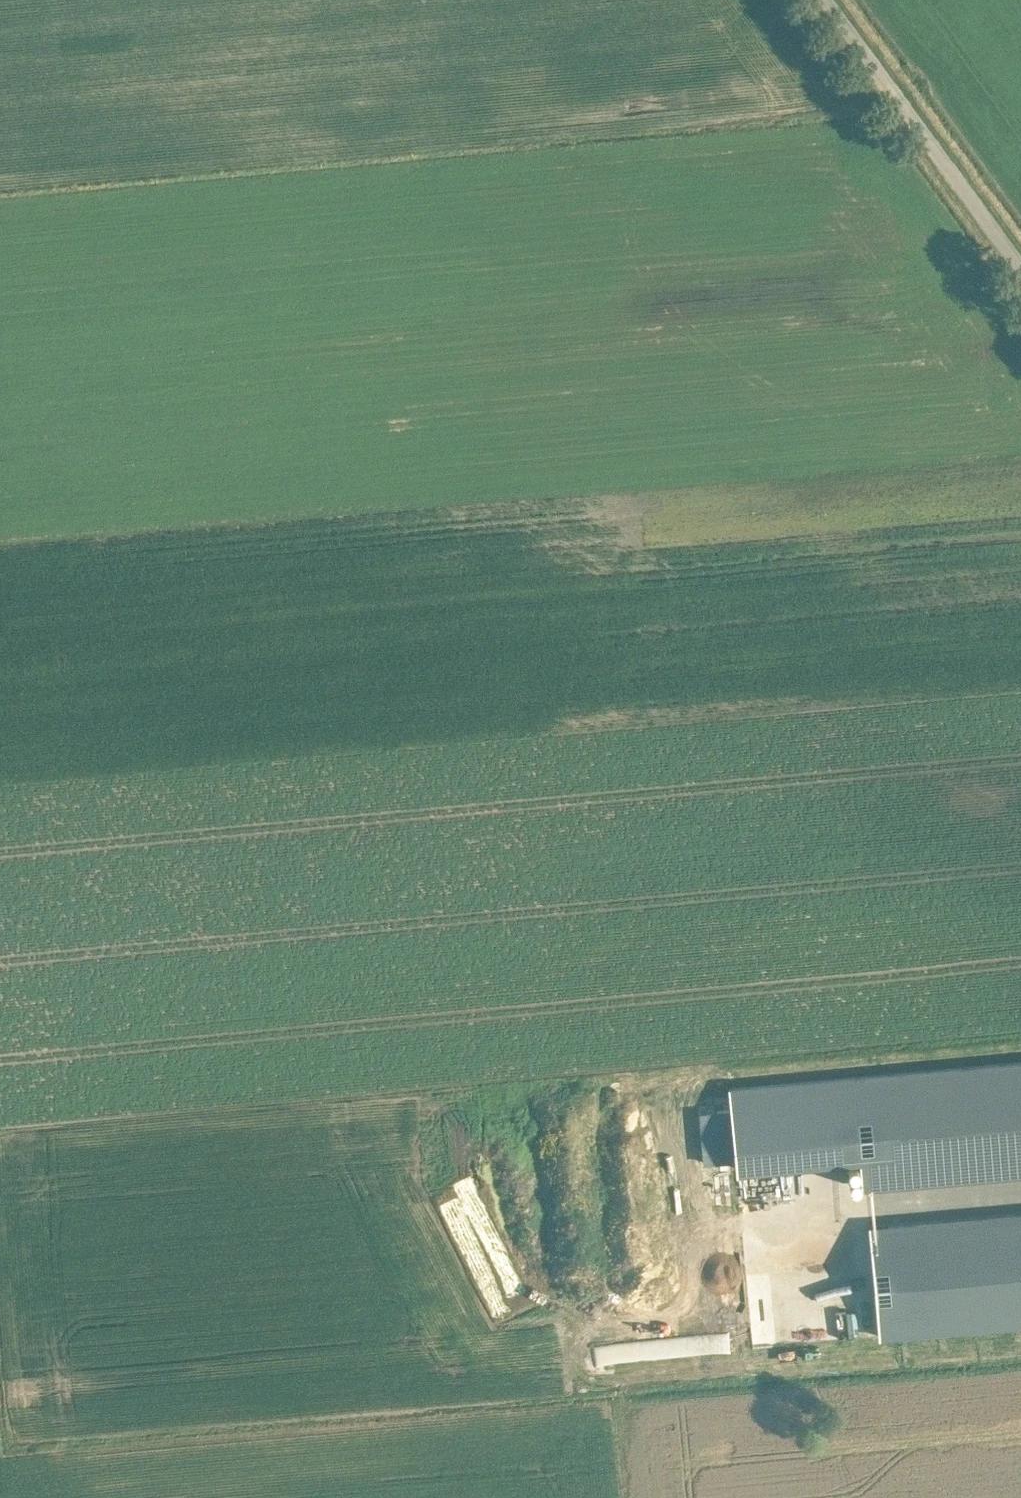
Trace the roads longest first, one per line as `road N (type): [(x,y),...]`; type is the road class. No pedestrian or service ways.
road 1 (unclassified): [(1020,267),(824,0)]

